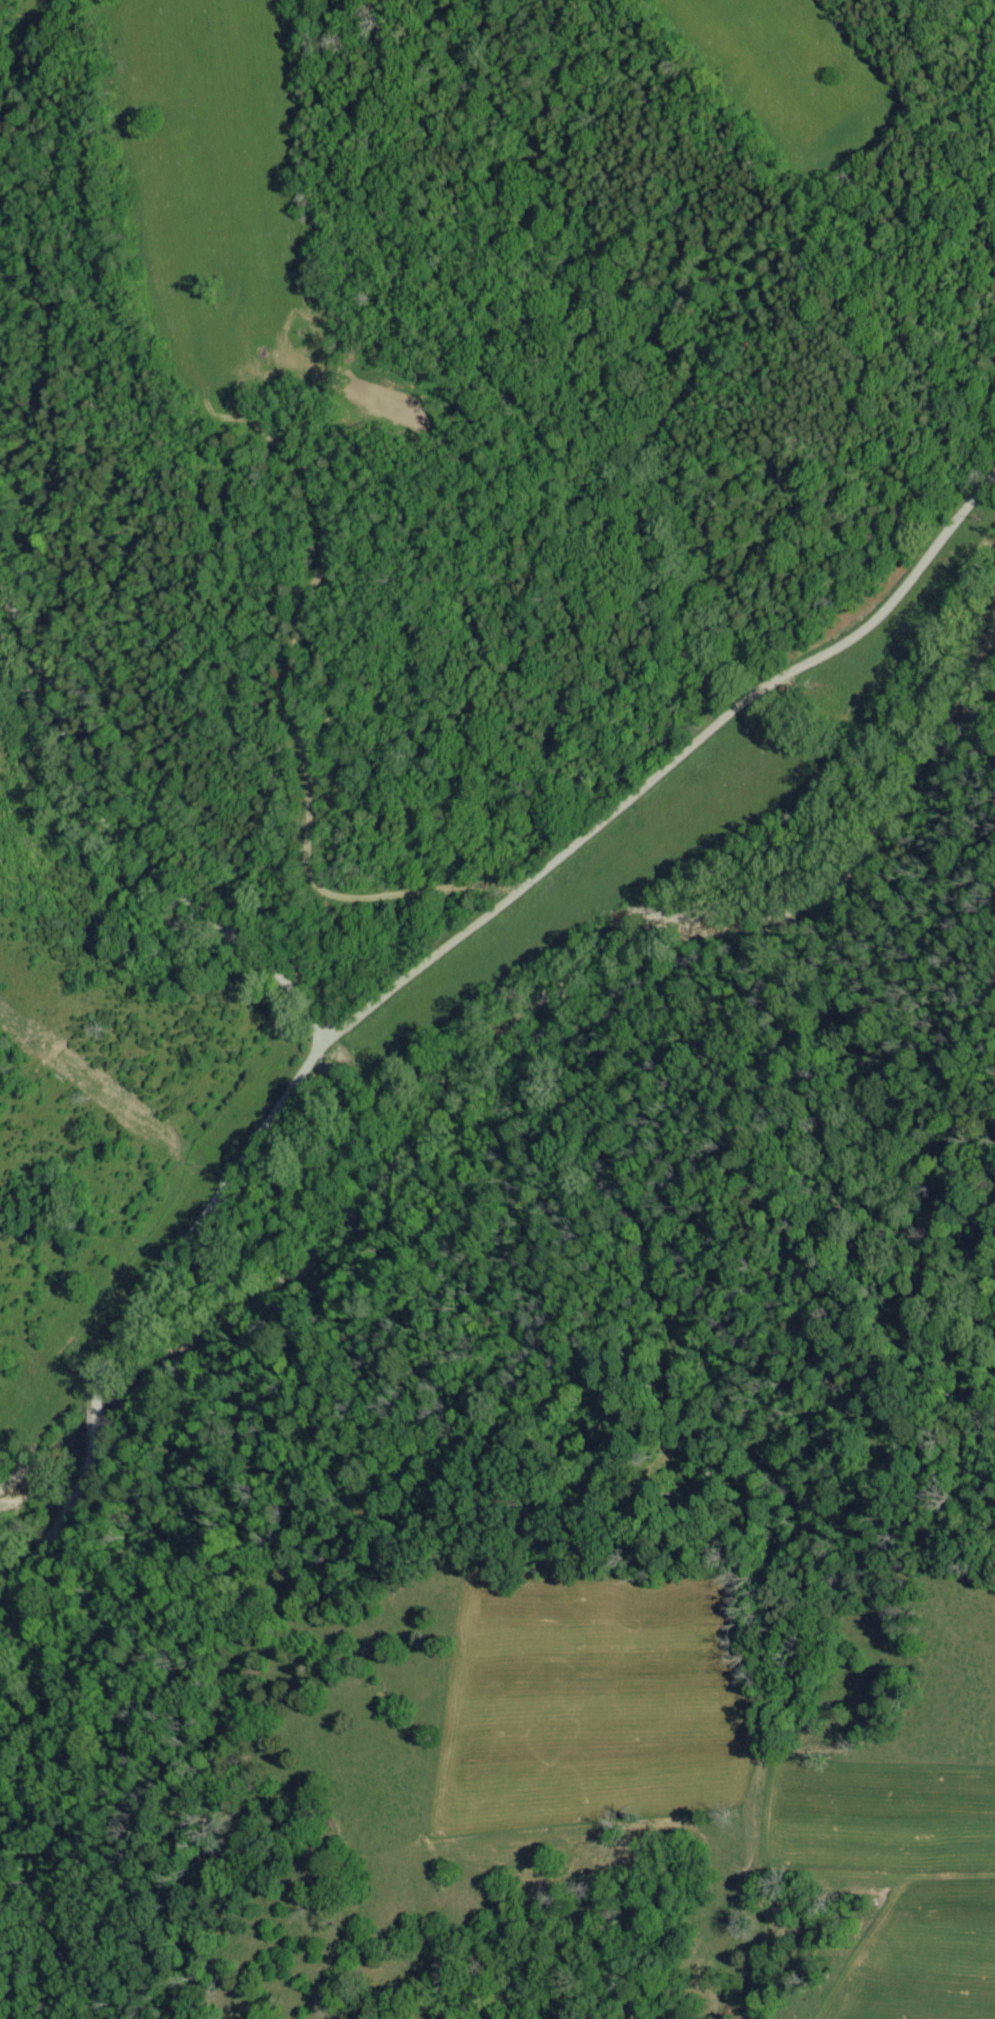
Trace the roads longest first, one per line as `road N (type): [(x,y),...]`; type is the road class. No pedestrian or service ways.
road 1 (residential): [(994,460),(955,523),(862,628),(804,657),(725,716),(337,1032),(111,1354),(86,1486),(0,1609)]
road 2 (residential): [(337,1032),(303,982),(119,820),(0,562)]

